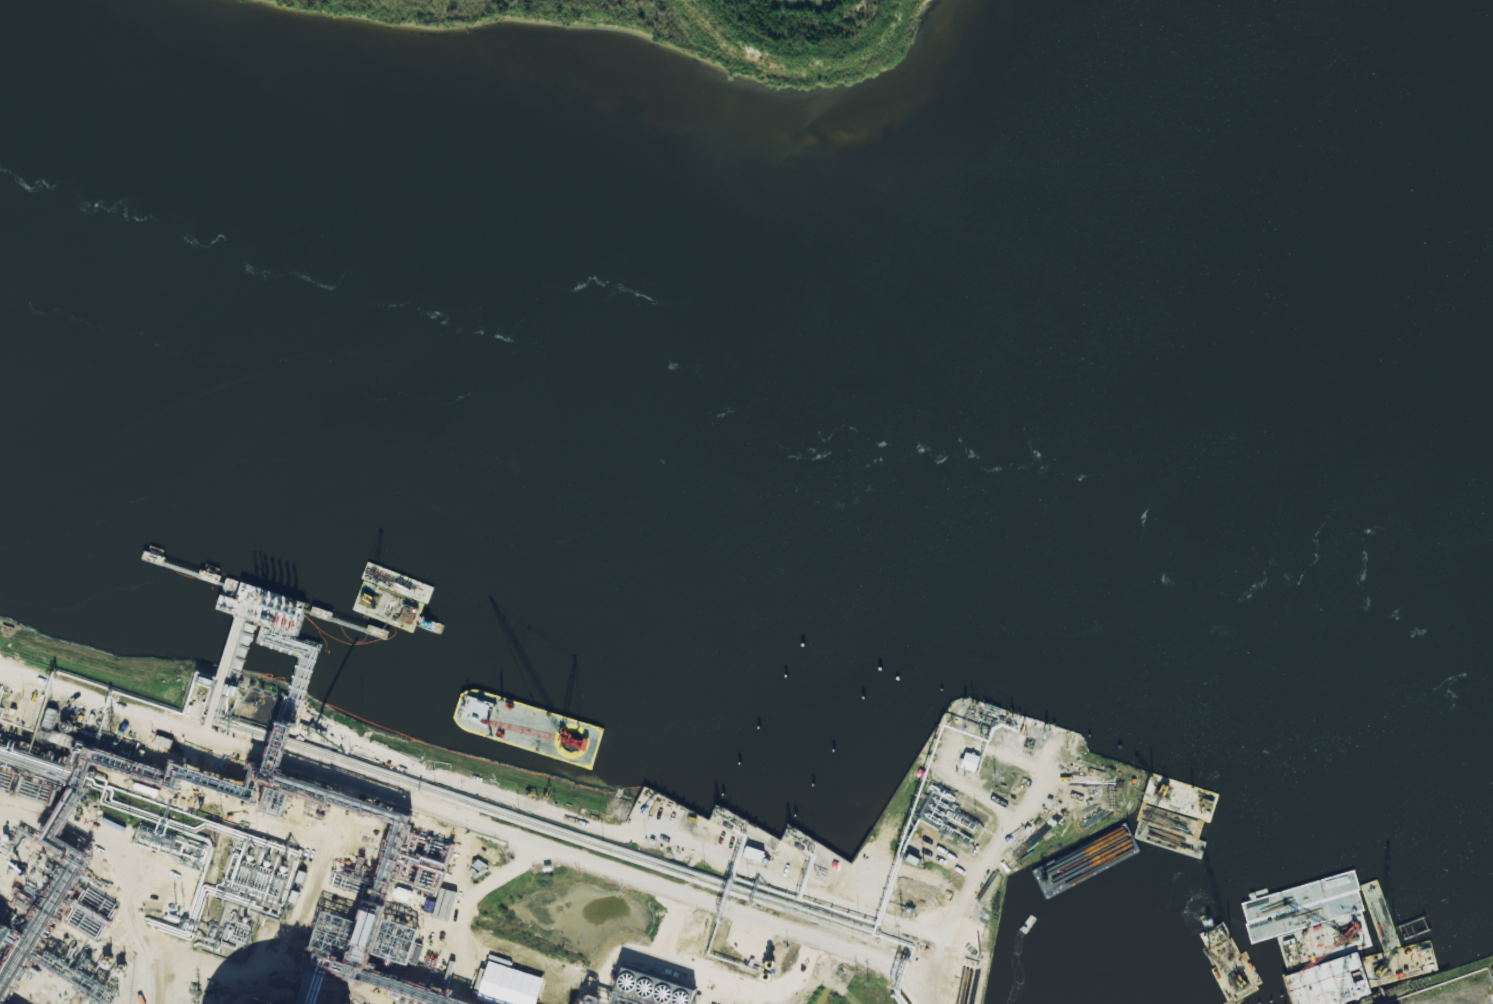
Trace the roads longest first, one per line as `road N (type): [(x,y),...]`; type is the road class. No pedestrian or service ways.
road 1 (residential): [(932,1003),(889,978),(0,678)]
road 2 (residential): [(830,679),(933,748),(966,846),(968,908)]
road 3 (residential): [(1049,786),(968,908),(936,1003)]
road 4 (residential): [(968,908),(850,873),(749,859)]
road 5 (residential): [(935,755),(979,750),(1049,786),(1140,793)]

